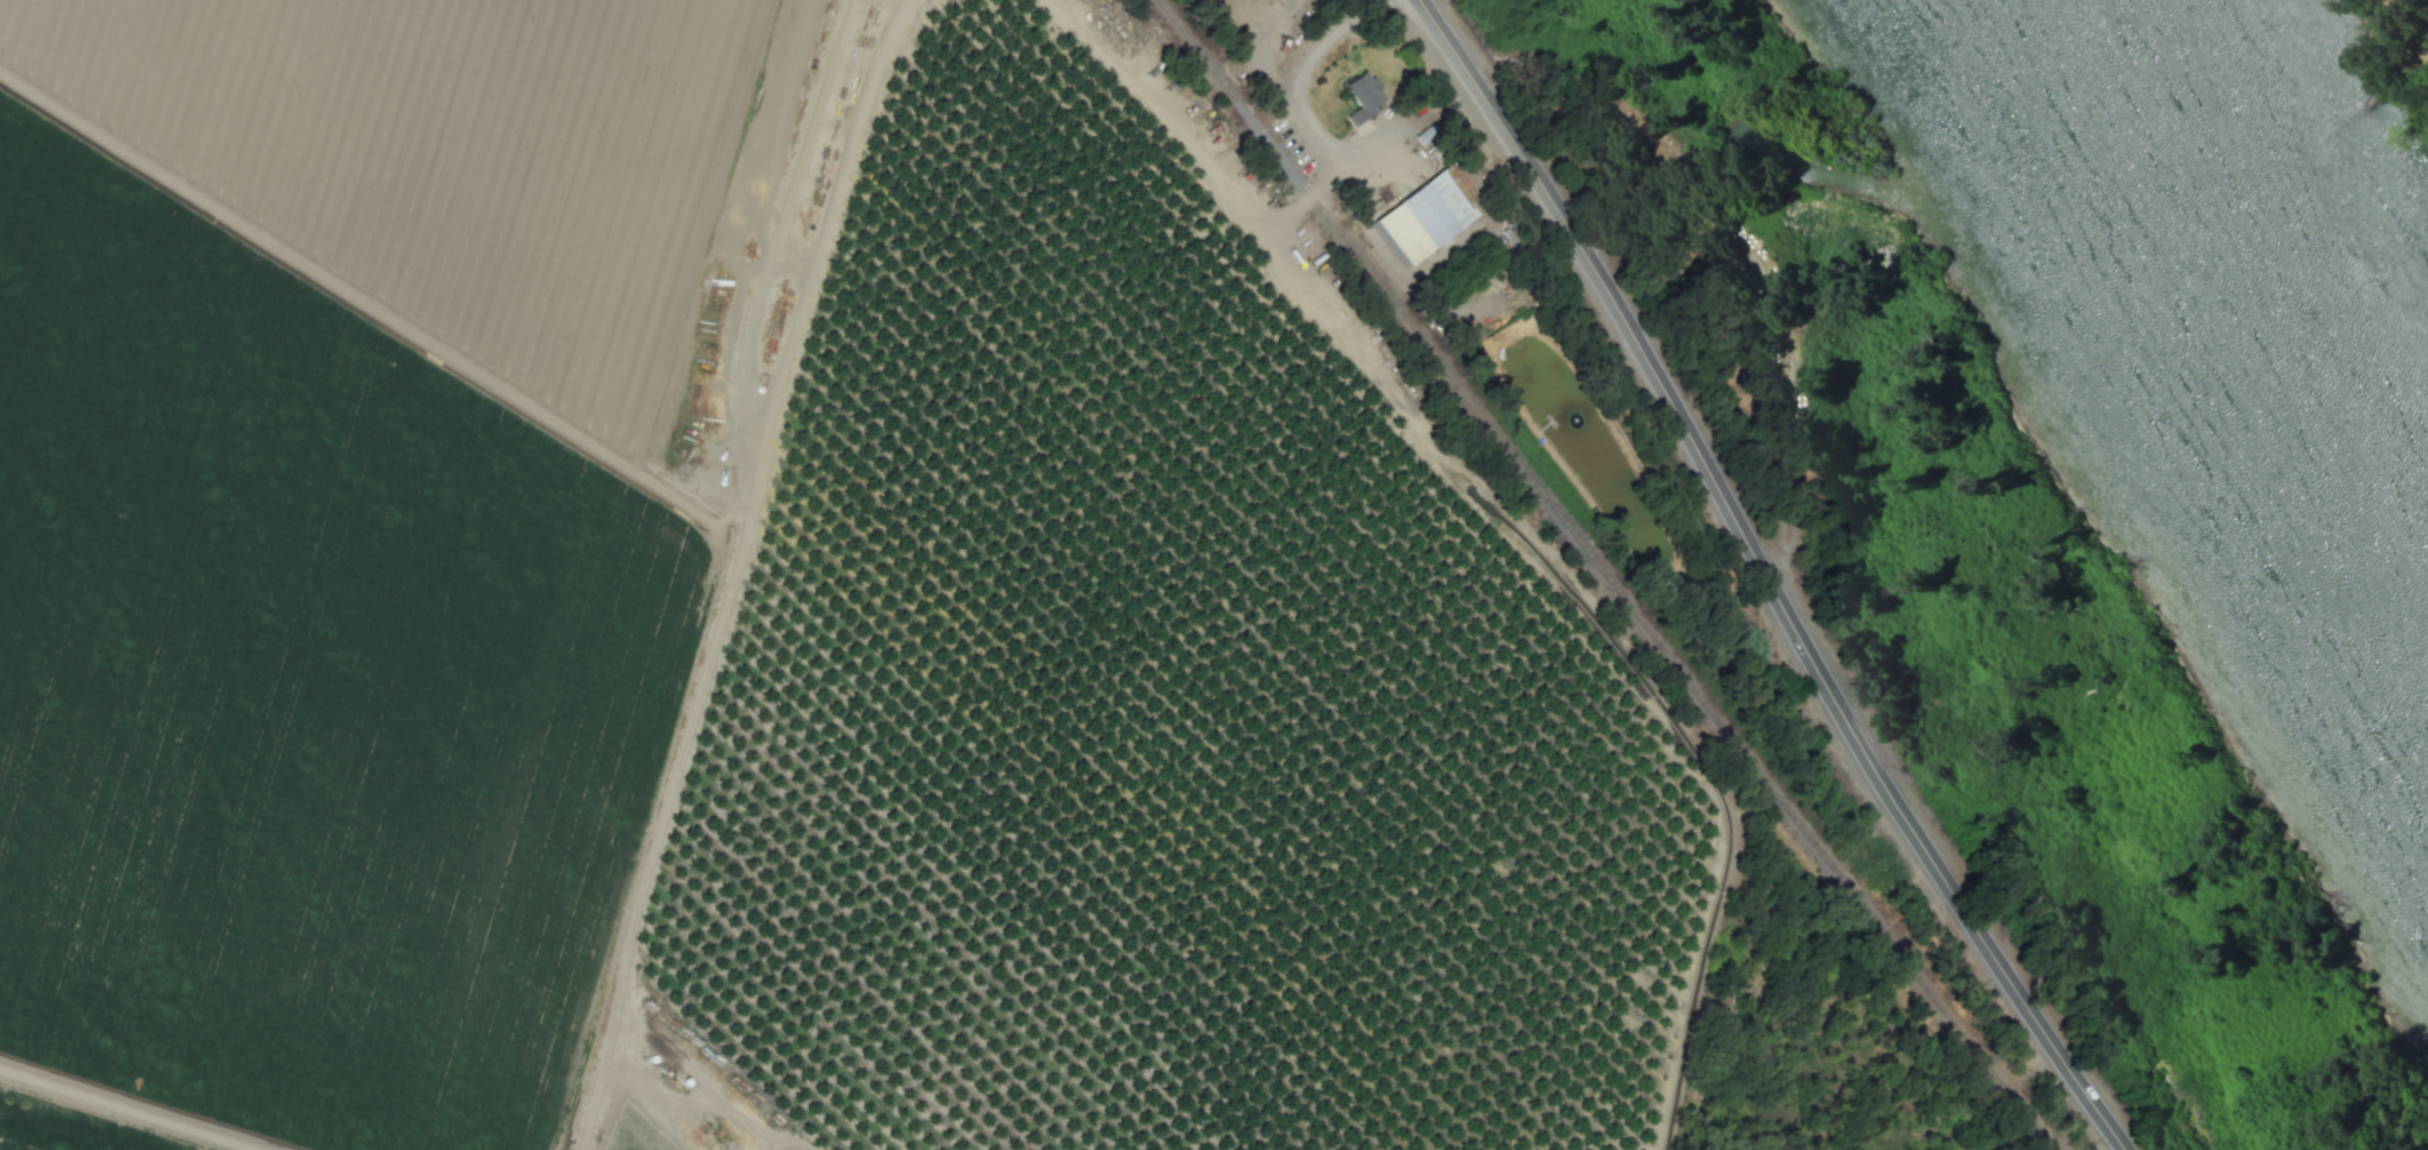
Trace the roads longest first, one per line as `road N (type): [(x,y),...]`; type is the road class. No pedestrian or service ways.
road 1 (secondary): [(2120,1149),(1836,716),(1548,201),(1403,0)]
road 2 (track): [(1042,0),(1262,235),(1427,439),(1472,475)]

